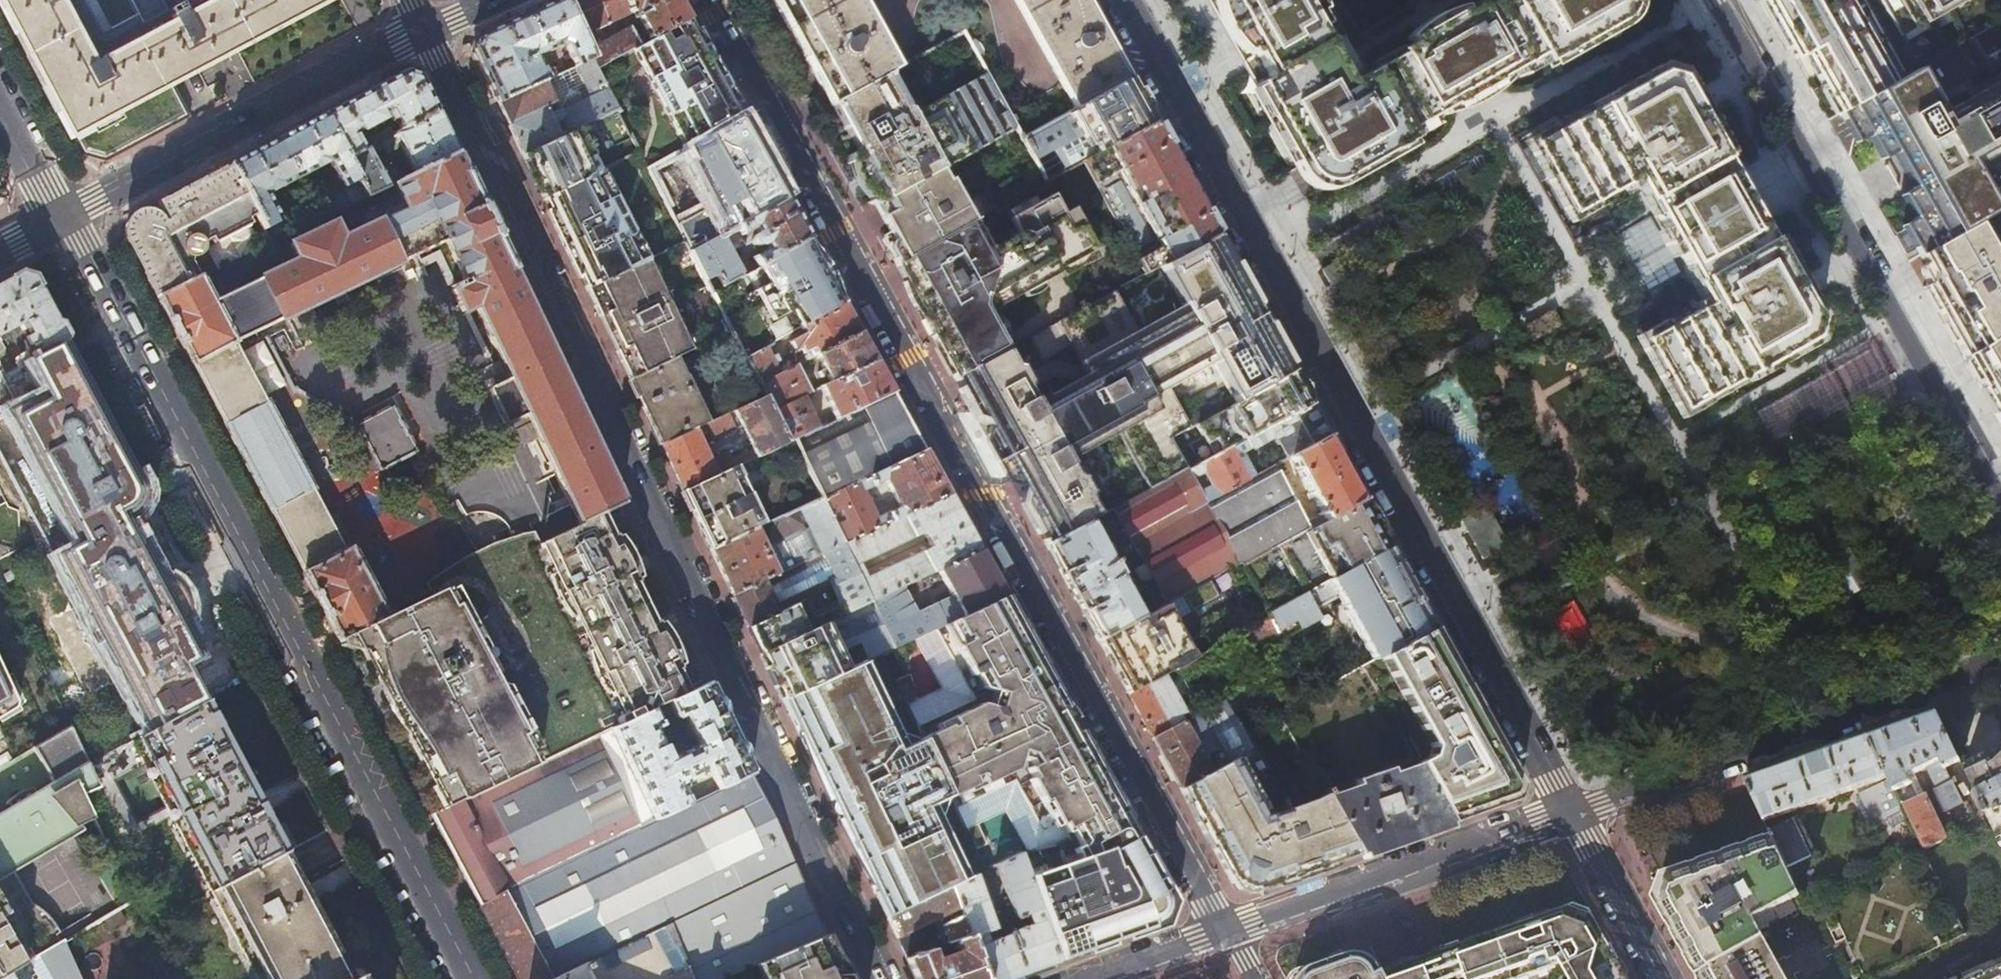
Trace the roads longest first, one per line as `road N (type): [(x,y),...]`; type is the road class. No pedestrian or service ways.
road 1 (residential): [(1228,936),(706,0)]
road 2 (residential): [(428,26),(880,978)]
road 3 (residential): [(1126,0),(1578,816)]
road 4 (unclassified): [(472,978),(63,216)]
road 5 (residential): [(1720,0),(2000,495)]
road 6 (residential): [(1578,816),(2000,662)]
road 7 (unclassified): [(428,26),(63,216)]
road 8 (residential): [(1228,936),(1578,816)]
road 9 (residential): [(1578,816),(1668,978)]
road 10 (unclassified): [(63,216),(0,103)]
road 11 (residential): [(1108,978),(1228,936)]

